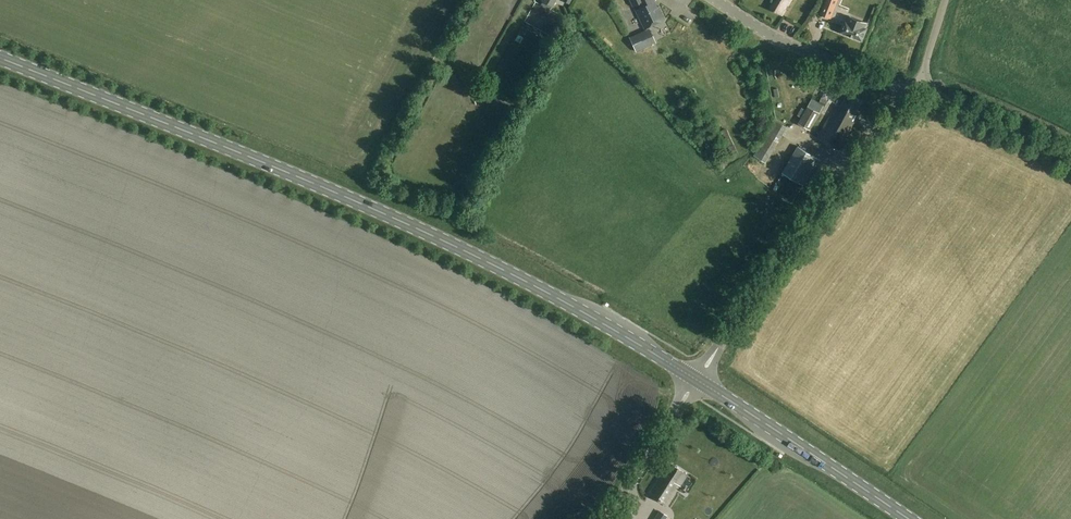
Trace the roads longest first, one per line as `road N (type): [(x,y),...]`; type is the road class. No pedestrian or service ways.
road 1 (primary): [(698,380),(414,227),(0,58)]
road 2 (unclassified): [(698,380),(907,86)]
road 3 (primary): [(908,518),(698,380)]
road 4 (tertiary): [(907,86),(795,47),(717,0)]
road 5 (unclassified): [(698,380),(601,518)]
road 6 (tertiary): [(1070,158),(918,90)]

